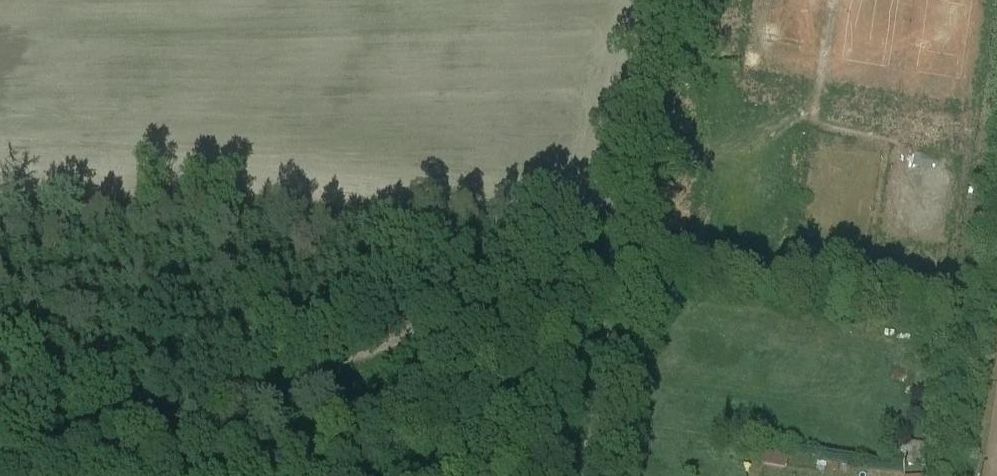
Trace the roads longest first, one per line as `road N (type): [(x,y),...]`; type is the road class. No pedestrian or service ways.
road 1 (track): [(614,256),(30,475)]

